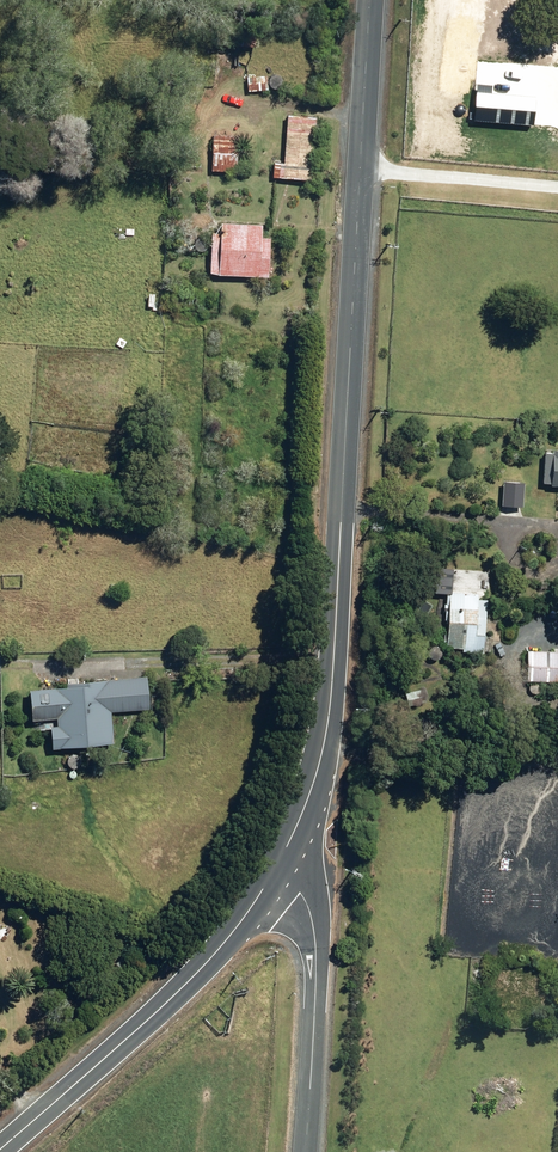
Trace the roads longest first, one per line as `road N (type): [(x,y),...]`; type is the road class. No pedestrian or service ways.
road 1 (tertiary): [(362,164),(333,705),(310,797),(272,878)]
road 2 (unclassified): [(272,878),(168,1002),(0,1151)]
road 3 (tertiary): [(306,1151),(317,947),(299,898),(272,878)]
road 4 (residential): [(362,164),(557,183)]
road 5 (tertiary): [(371,0),(362,164)]

